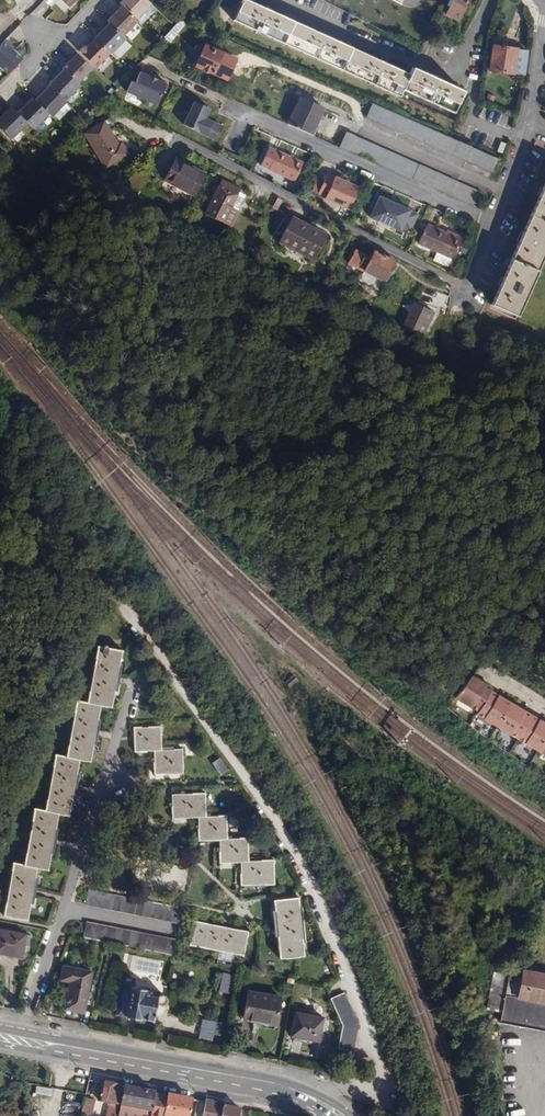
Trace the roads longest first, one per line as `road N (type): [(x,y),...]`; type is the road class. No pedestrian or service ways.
road 1 (unclassified): [(326,1099),(341,1089),(371,1089),(384,1071),(312,891),(109,581)]
road 2 (secondary): [(326,1099),(282,1081),(0,1029)]
road 3 (residential): [(467,288),(174,141)]
road 4 (secondary): [(0,1045),(233,1085),(316,1110)]
road 5 (residential): [(227,107),(492,225)]
road 6 (residential): [(544,38),(526,133),(492,225)]

